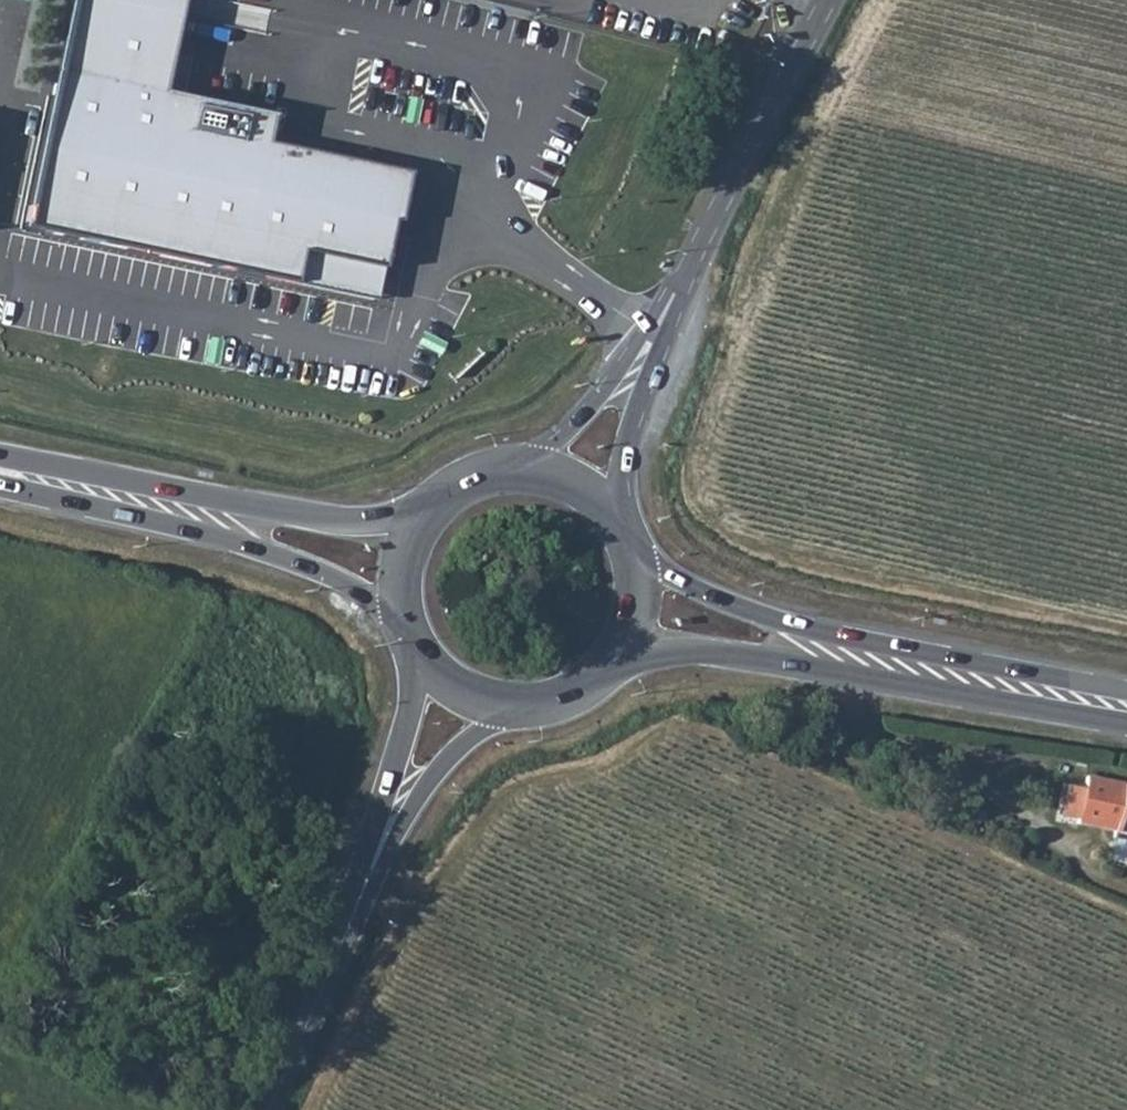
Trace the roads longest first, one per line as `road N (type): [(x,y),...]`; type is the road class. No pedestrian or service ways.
road 1 (secondary): [(607,661),(695,650),(1126,719)]
road 2 (secondary): [(1126,694),(775,620),(629,555)]
road 3 (secondary): [(438,506),(359,519),(0,464)]
road 4 (secondary): [(0,478),(327,575),(408,618)]
road 5 (tertiary): [(828,0),(660,331)]
road 6 (tertiary): [(358,900),(455,753),(529,701)]
road 7 (tertiary): [(423,649),(358,900)]
road 8 (tertiary): [(271,1109),(358,900)]
road 9 (tertiary): [(611,519),(660,331)]
road 10 (tertiary): [(660,331),(532,473)]
road 11 (secondary): [(423,649),(469,690),(529,701)]
road 12 (secondary): [(438,506),(408,558),(408,618)]

